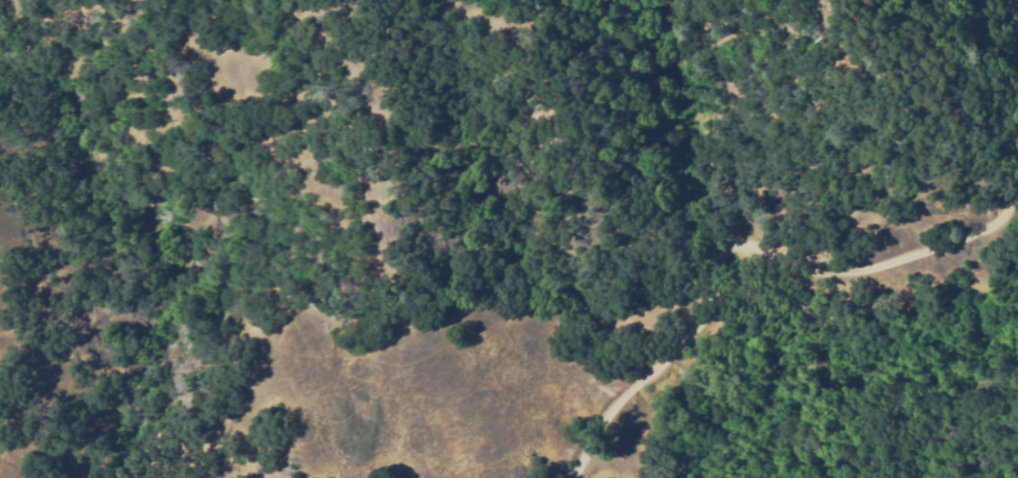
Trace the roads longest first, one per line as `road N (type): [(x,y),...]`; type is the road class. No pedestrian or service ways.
road 1 (residential): [(716,250),(787,281),(857,278),(895,257),(957,246),(1017,179)]
road 2 (residential): [(569,477),(618,403),(691,338),(716,250)]

